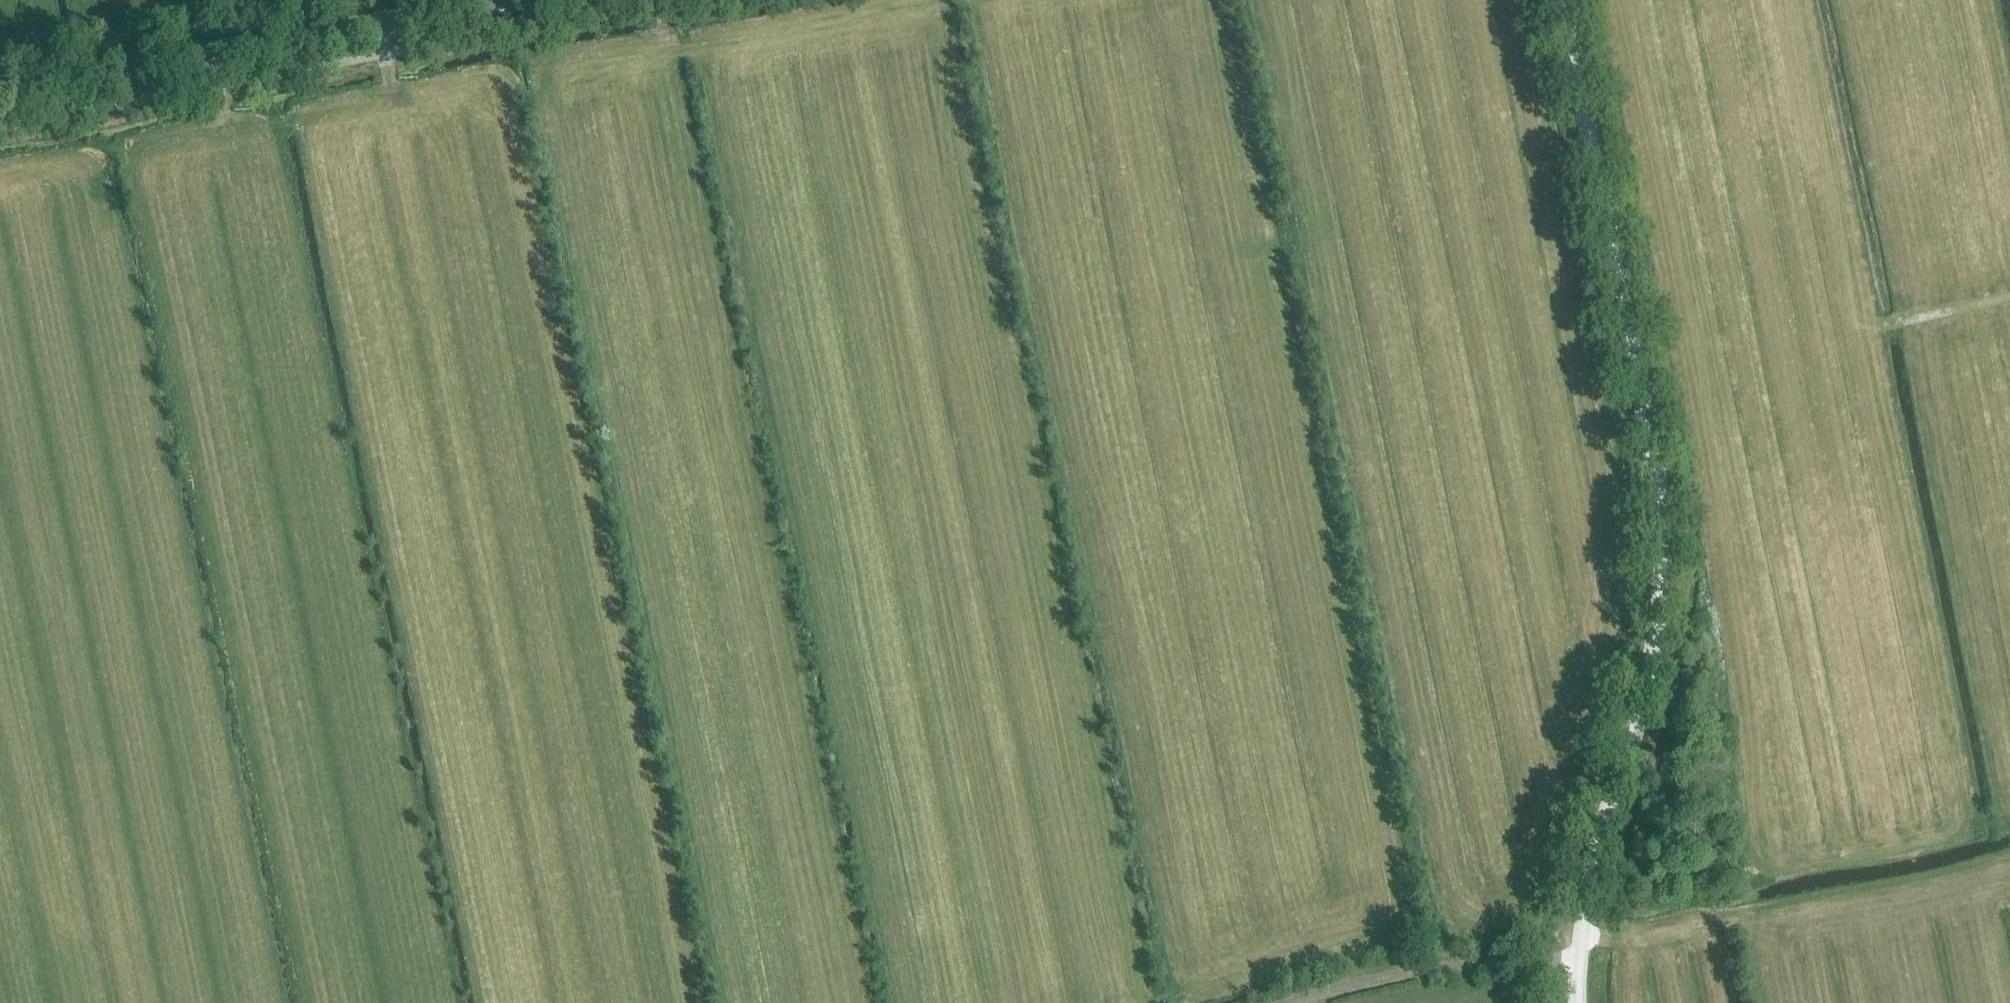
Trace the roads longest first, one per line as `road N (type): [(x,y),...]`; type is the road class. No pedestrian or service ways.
road 1 (unclassified): [(1578,1002),(1589,883),(1653,644),(1663,554),(1656,451),(1564,0)]
road 2 (tertiary): [(0,106),(547,0)]

